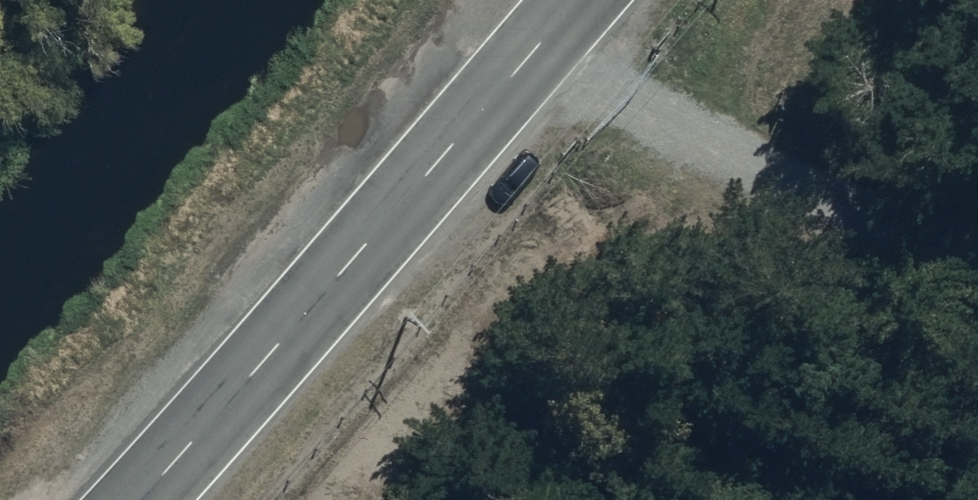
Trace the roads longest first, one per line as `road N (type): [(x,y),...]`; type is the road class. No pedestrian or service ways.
road 1 (tertiary): [(567,0),(321,288),(125,499)]
road 2 (track): [(311,499),(664,127)]
road 3 (track): [(528,46),(802,196),(977,253)]

